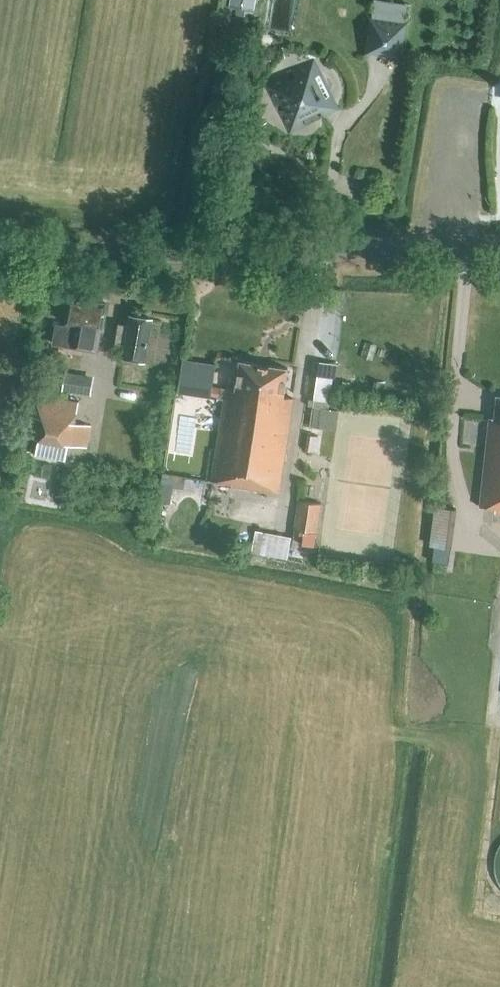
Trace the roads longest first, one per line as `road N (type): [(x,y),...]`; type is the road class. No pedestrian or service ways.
road 1 (tertiary): [(0,248),(499,245)]

